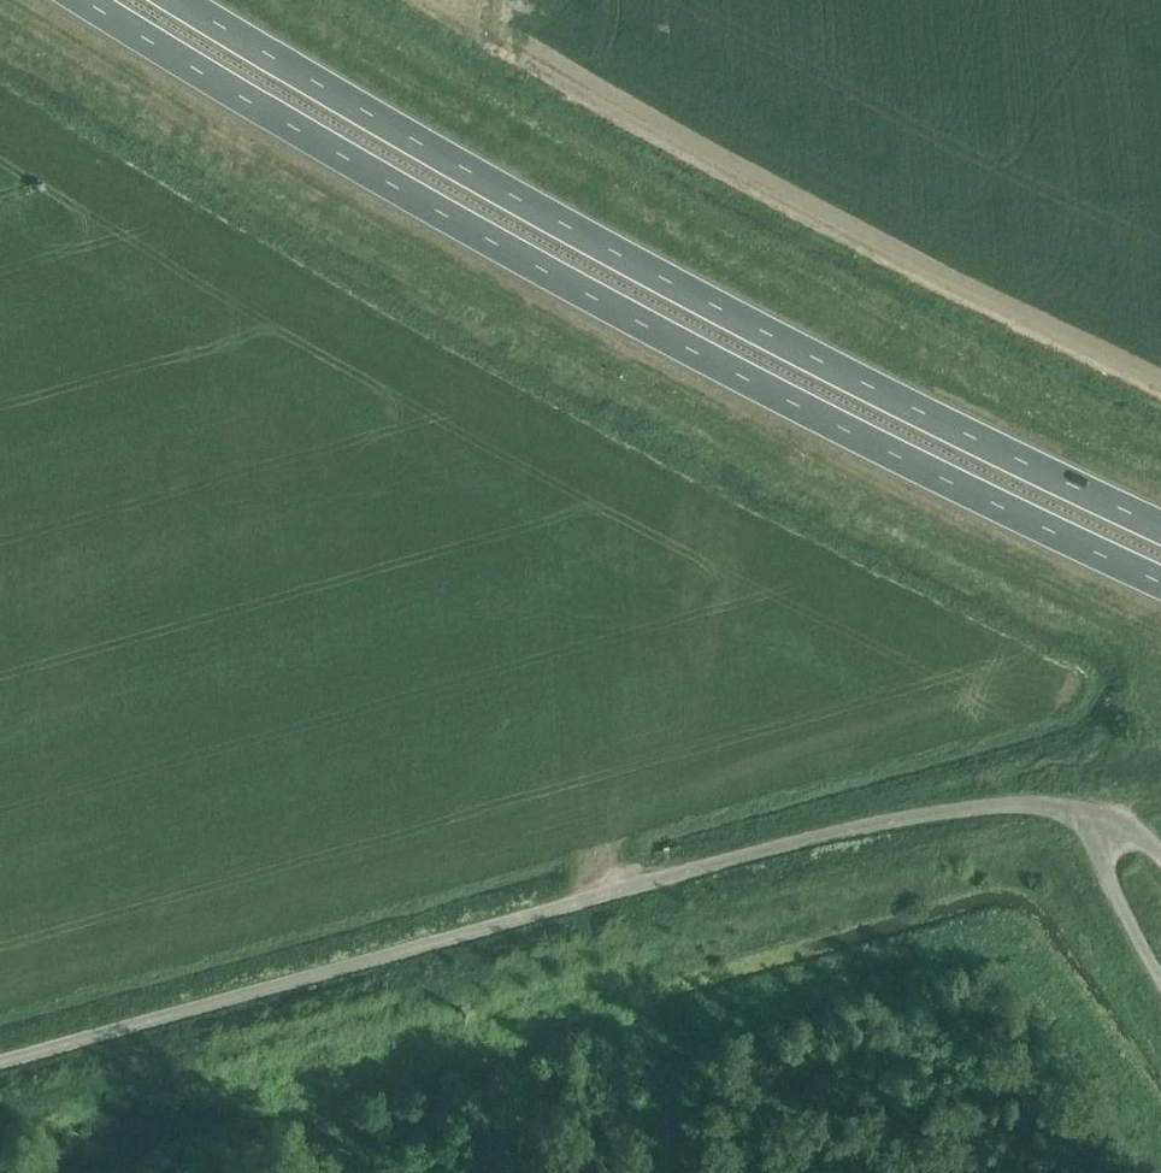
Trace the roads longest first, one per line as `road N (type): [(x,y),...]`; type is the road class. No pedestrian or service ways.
road 1 (trunk): [(75,0),(491,249),(1160,584)]
road 2 (unclassified): [(1103,822),(1048,809),(876,825),(0,1066)]
road 3 (trunk): [(1160,513),(535,188),(212,0)]
road 4 (track): [(1160,1138),(1016,954),(960,940),(653,1021),(606,991),(346,1064),(344,1172)]
road 5 (unclassified): [(1160,985),(1095,857),(1103,822)]
road 6 (track): [(530,1016),(526,1172)]
road 7 (track): [(436,1039),(433,1172)]

